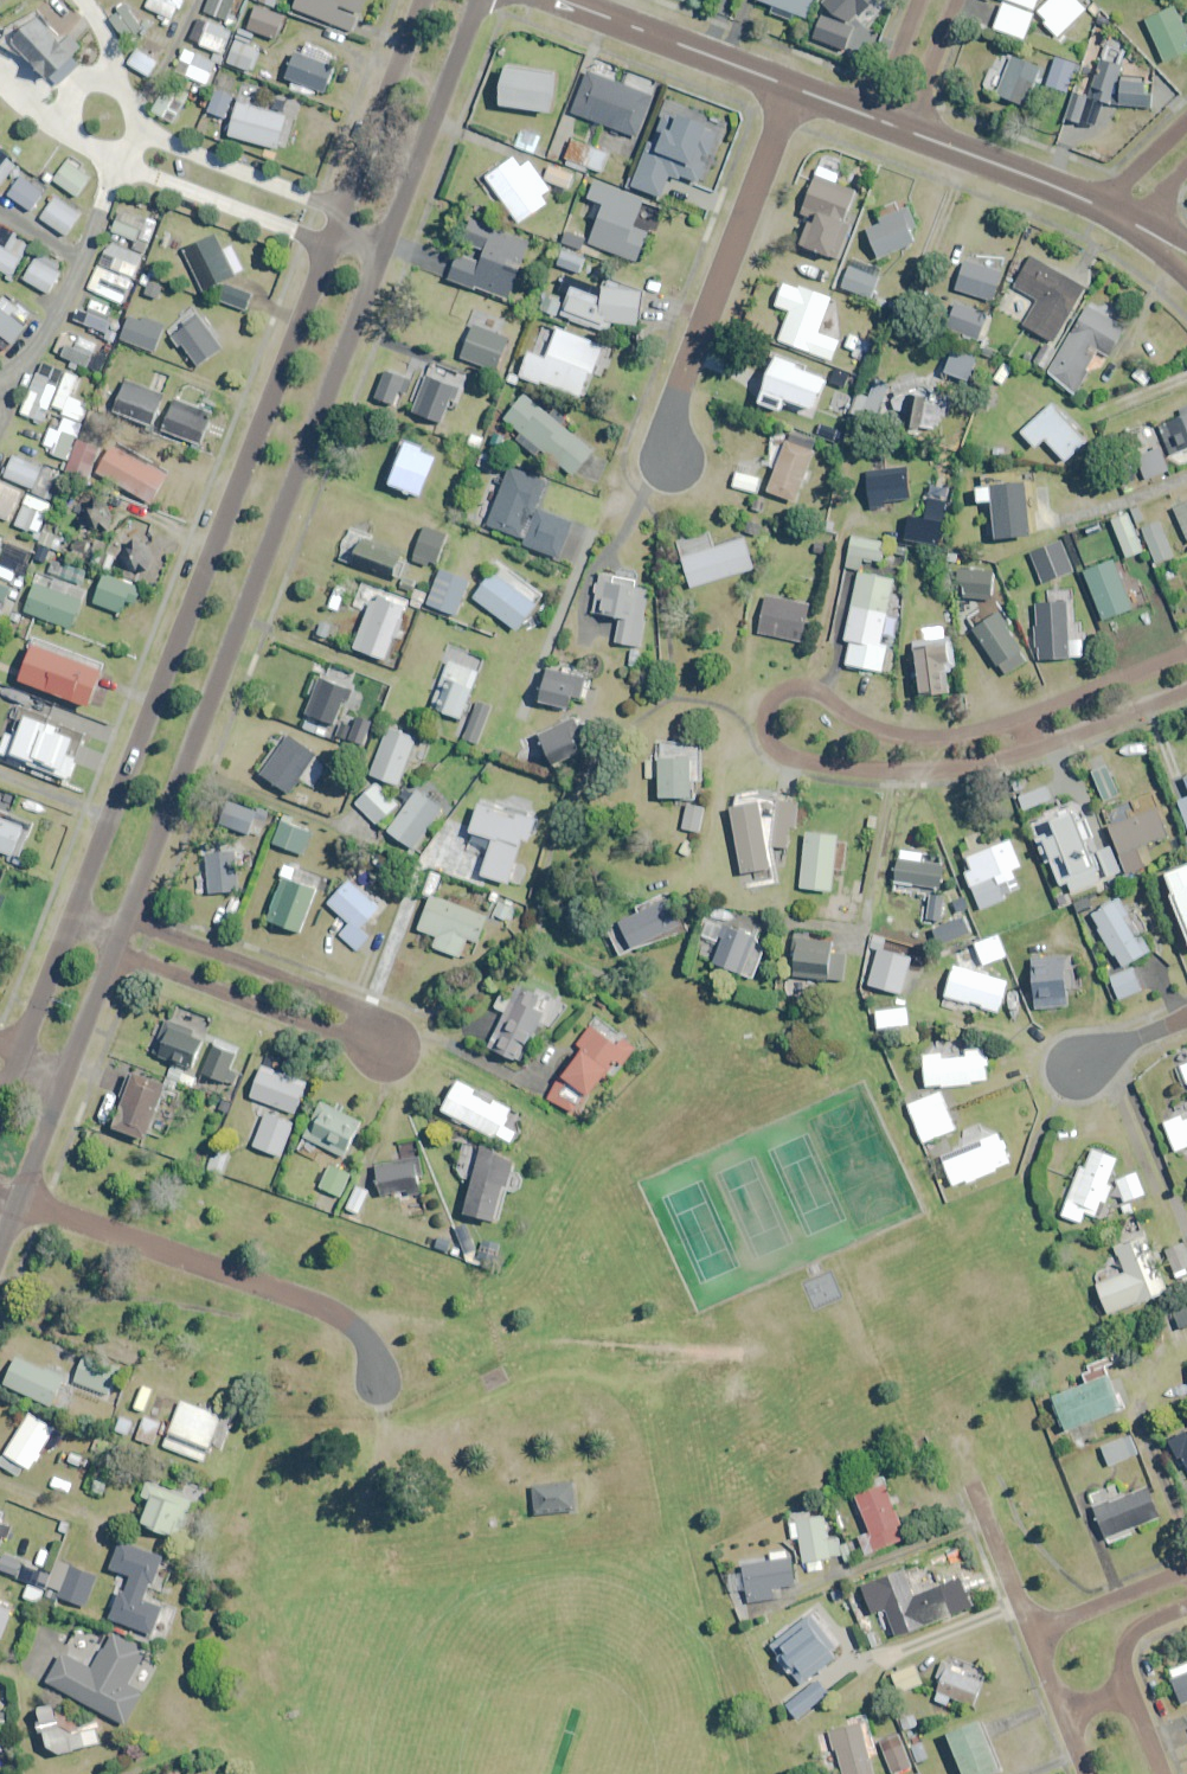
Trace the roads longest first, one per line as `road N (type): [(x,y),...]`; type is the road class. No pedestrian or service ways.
road 1 (tertiary): [(484,0),(131,918)]
road 2 (tertiary): [(80,905),(427,0)]
road 3 (residential): [(131,918),(381,1017),(404,1037),(404,1053),(378,1070),(333,1035),(118,952)]
road 4 (residential): [(1038,749),(974,768),(894,771),(781,754),(766,729),(768,708),(795,688),(823,695),(854,723),(904,736),(964,736),(1026,715)]
road 5 (residential): [(670,468),(668,428),(793,88)]
road 6 (tertiary): [(562,0),(793,88)]
road 7 (tertiary): [(908,130),(1092,205)]
road 8 (residential): [(1026,715),(1186,650)]
road 9 (residential): [(1043,1642),(976,1484)]
road 10 (residential): [(1043,1642),(1059,1623),(1186,1569)]
road 11 (residential): [(1186,690),(1038,749)]
road 12 (tertiary): [(57,1101),(0,1248)]
road 13 (residential): [(961,0),(908,130)]
road 14 (residential): [(1069,1071),(1186,1018)]
road 15 (residential): [(1092,205),(1186,118)]
road 16 (tertiary): [(23,1049),(70,930)]
road 17 (residential): [(873,119),(919,0)]
road 18 (tertiary): [(118,952),(71,1066)]
road 19 (residential): [(1186,1609),(1143,1626),(1125,1644),(1128,1693)]

